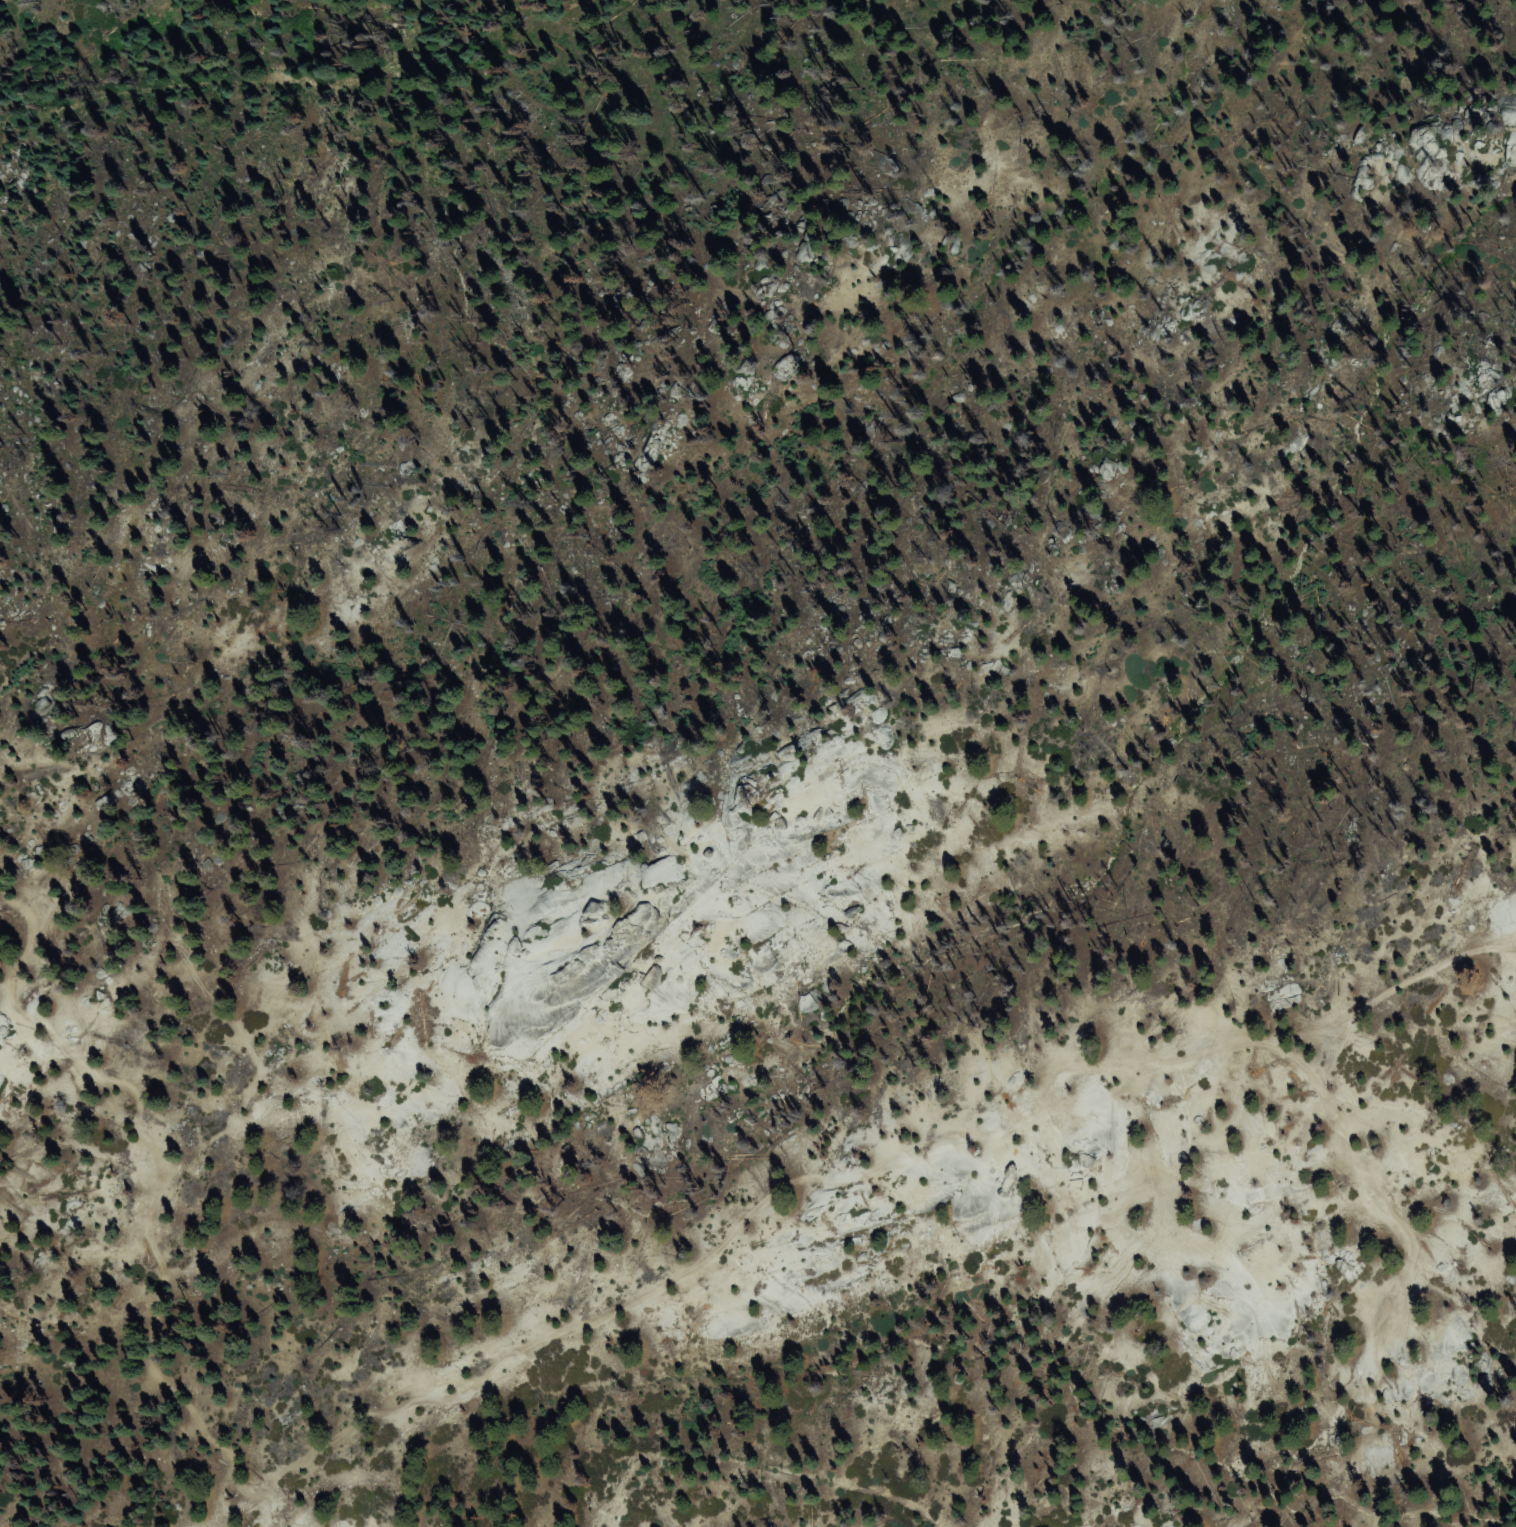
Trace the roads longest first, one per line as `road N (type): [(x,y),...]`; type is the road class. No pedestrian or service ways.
road 1 (track): [(0,898),(32,940),(69,1015),(122,1082),(149,1145),(158,1171),(152,1231),(164,1316),(156,1378),(184,1398),(245,1491),(268,1495),(322,1446),(462,1388),(574,1320),(718,1259),(758,1209),(794,1182),(841,1183),(934,1140),(1058,1108),(1184,1053),(1263,1037),(1292,1041),(1319,1065),(1355,1157),(1400,1225),(1406,1249),(1400,1291),(1367,1345),(1370,1526)]
road 2 (track): [(0,113),(41,126),(148,121),(322,76),(390,74),(433,0)]
road 3 (track): [(1319,1065),(1358,1019),(1400,987),(1479,949),(1515,950)]

